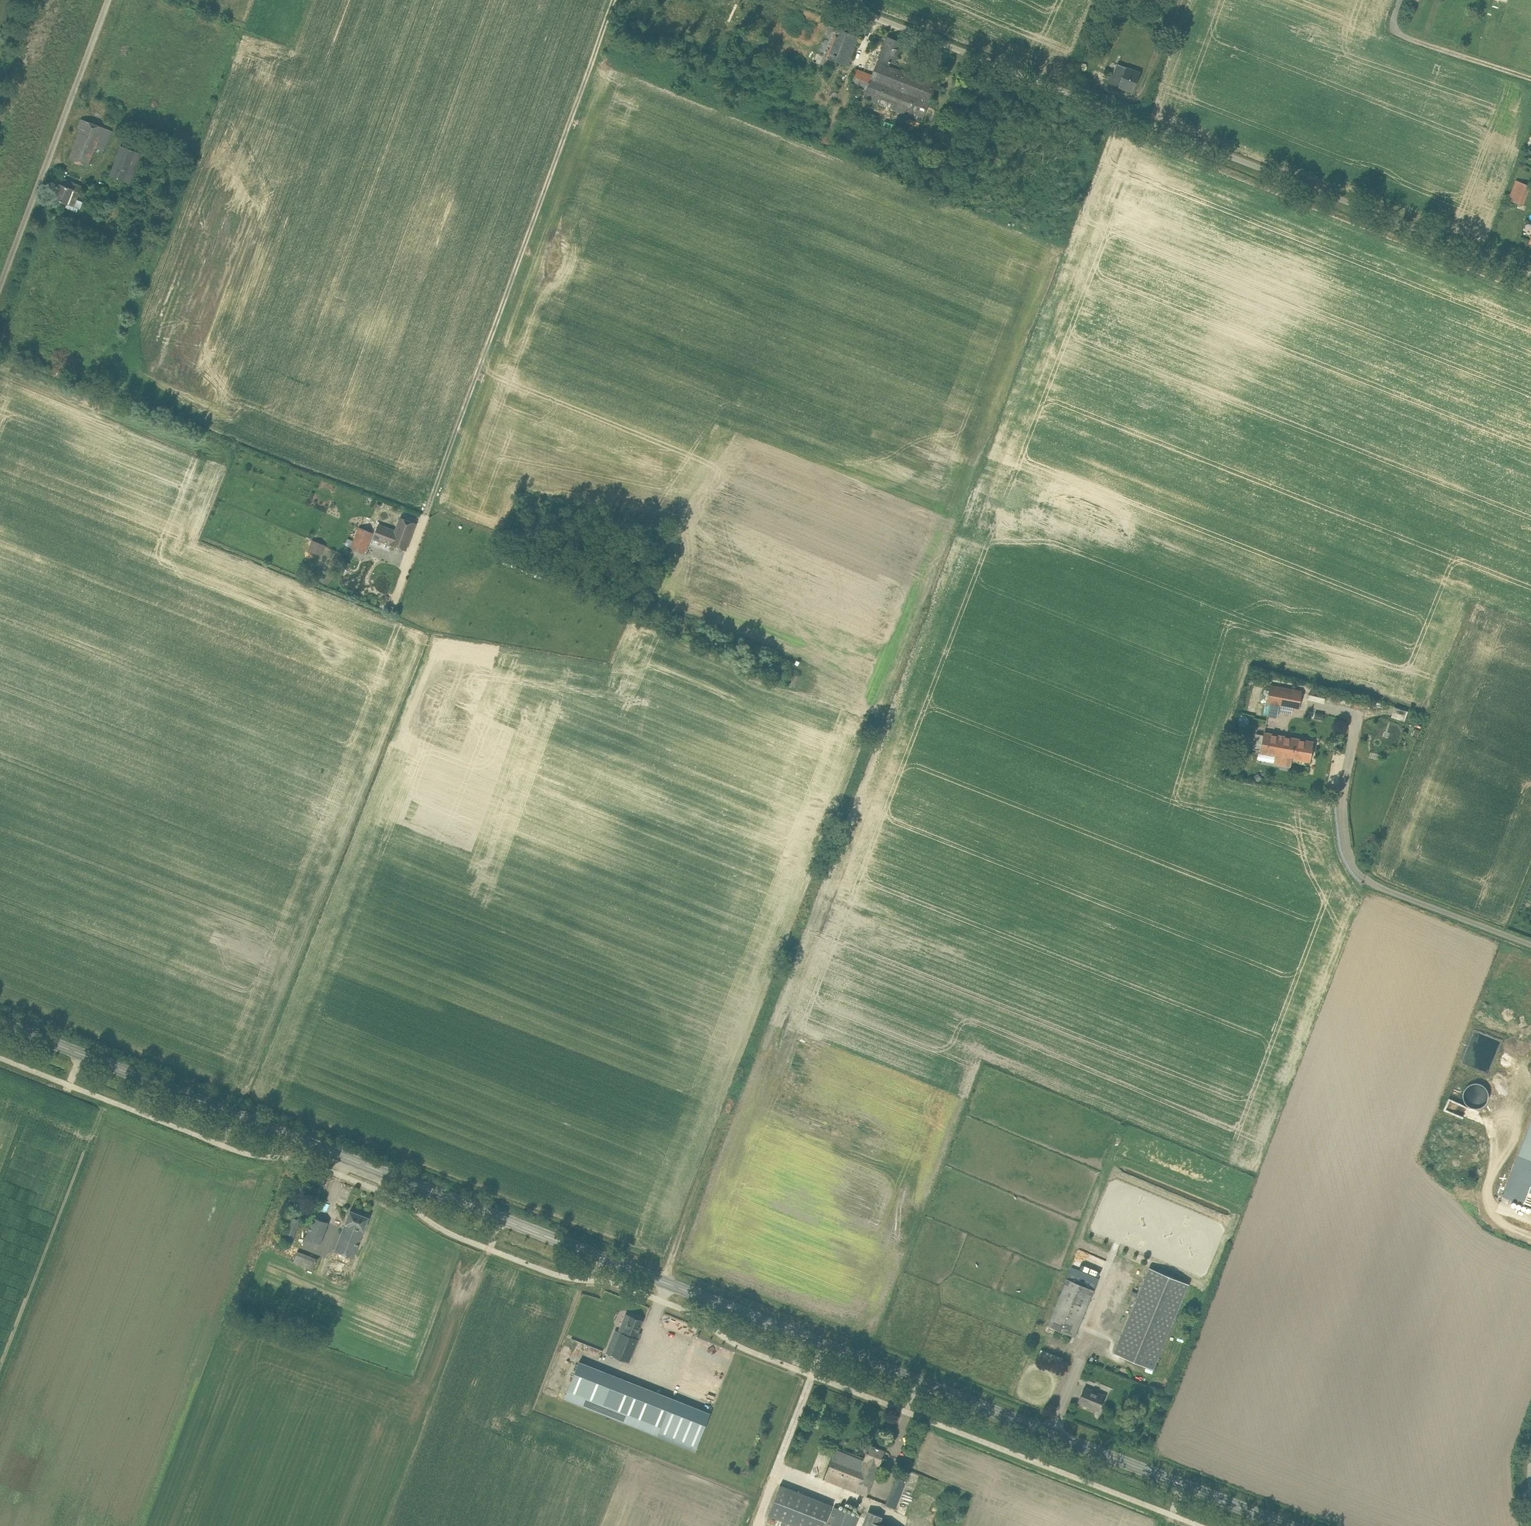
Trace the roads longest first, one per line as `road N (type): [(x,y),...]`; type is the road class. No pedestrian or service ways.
road 1 (tertiary): [(1283,1525),(0,1022)]
road 2 (unclassified): [(1530,273),(828,0)]
road 3 (unclassified): [(0,282),(106,0)]

